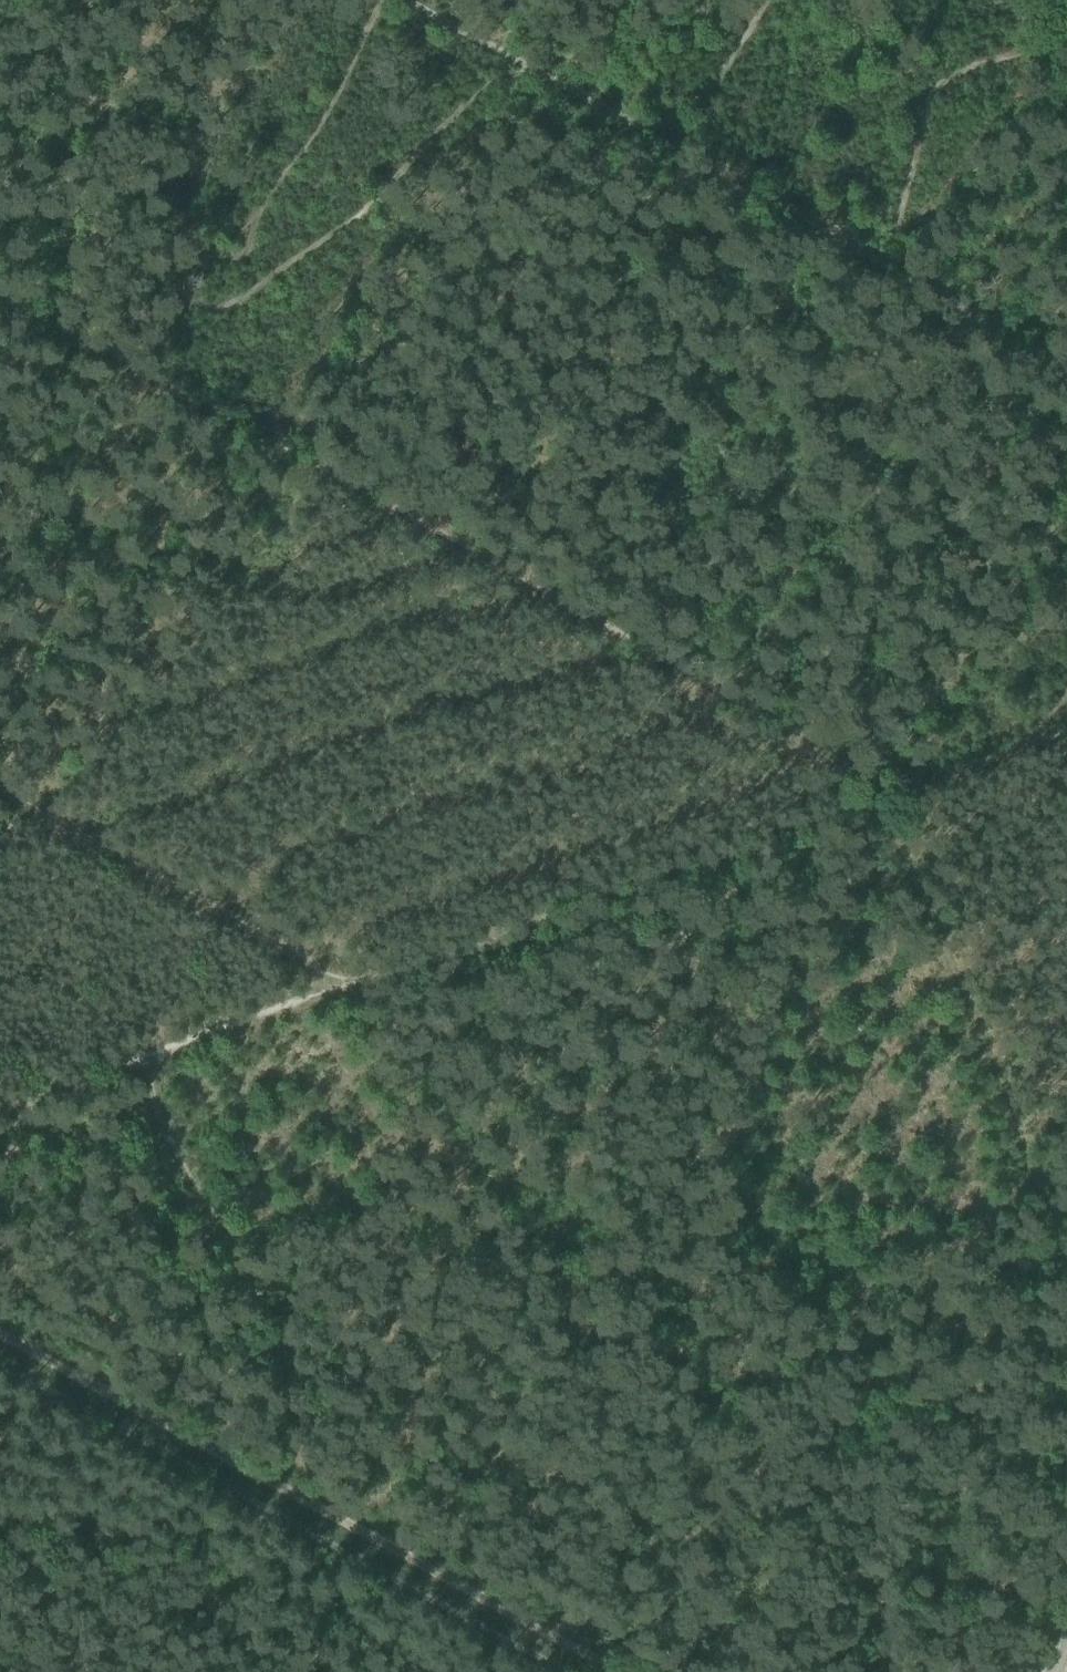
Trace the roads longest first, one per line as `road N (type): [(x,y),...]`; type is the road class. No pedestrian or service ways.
road 1 (track): [(0,1107),(335,985),(0,805)]
road 2 (track): [(0,1336),(618,1671)]

